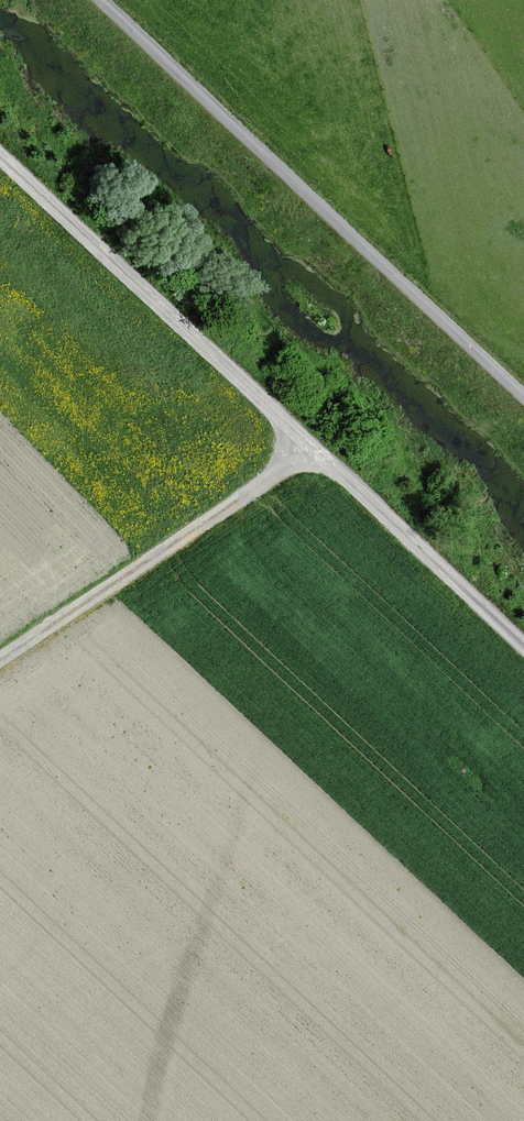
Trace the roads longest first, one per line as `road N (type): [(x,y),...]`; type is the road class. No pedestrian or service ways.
road 1 (unclassified): [(0,150),(523,644)]
road 2 (unclassified): [(102,0),(523,395)]
road 3 (track): [(0,667),(320,449)]

